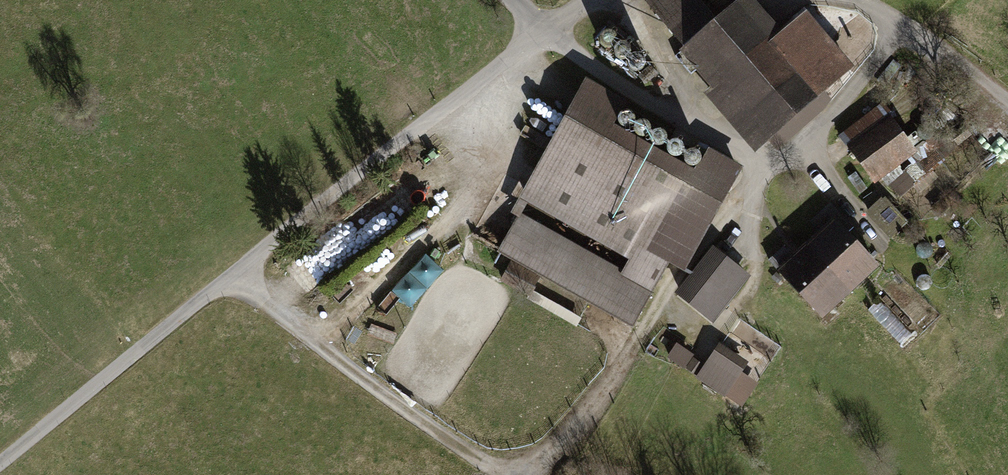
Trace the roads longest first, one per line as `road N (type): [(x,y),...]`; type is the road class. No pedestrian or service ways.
road 1 (residential): [(511,0),(552,42),(0,466)]
road 2 (track): [(495,474),(233,280)]
road 3 (track): [(1007,99),(904,25)]

